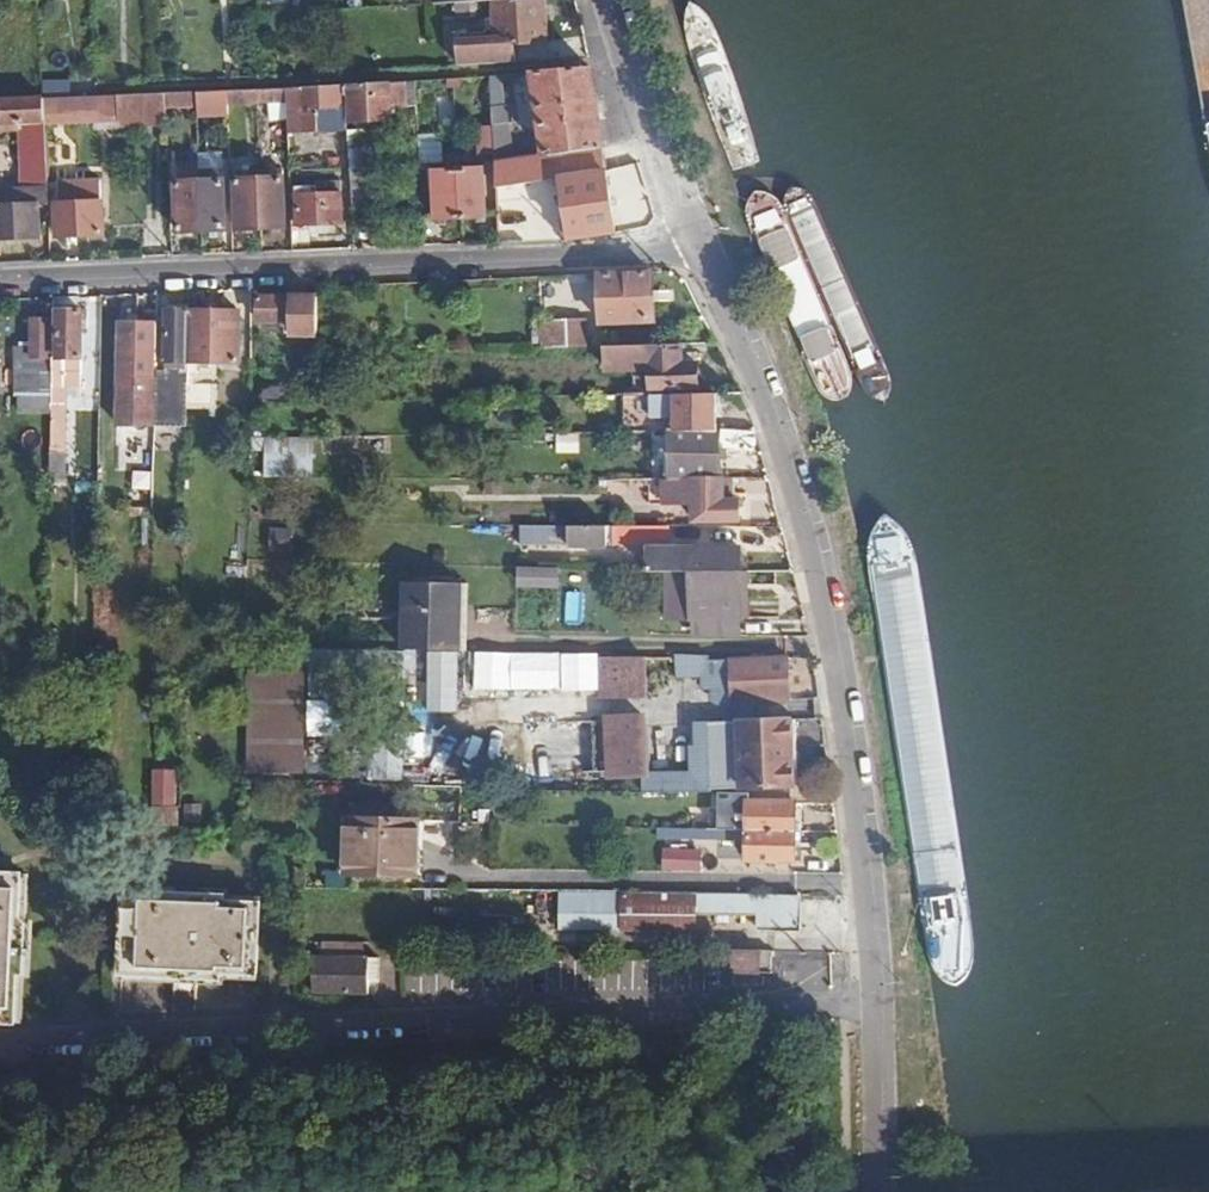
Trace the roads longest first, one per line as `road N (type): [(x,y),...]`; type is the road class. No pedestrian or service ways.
road 1 (residential): [(880,1191),(877,997),(835,646),(786,460),(696,239)]
road 2 (residential): [(0,280),(635,252),(696,239)]
road 3 (residential): [(696,239),(607,0)]

